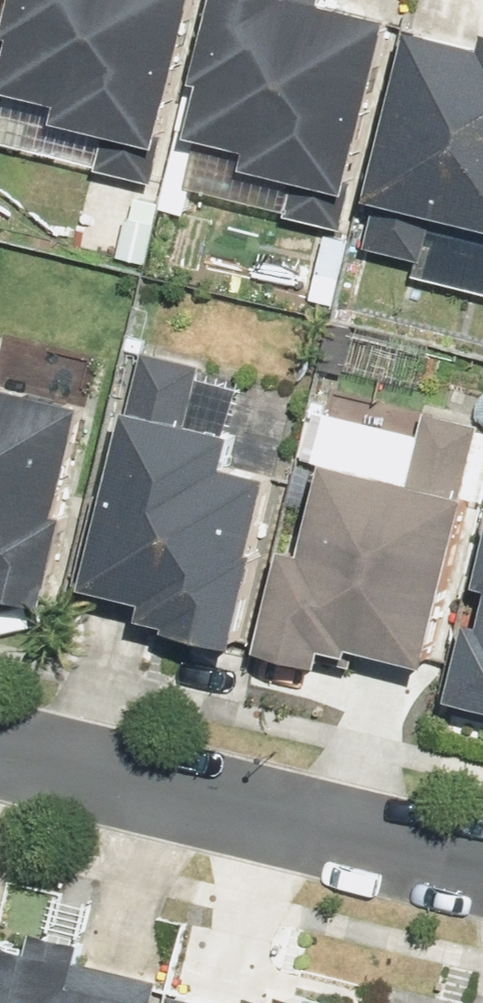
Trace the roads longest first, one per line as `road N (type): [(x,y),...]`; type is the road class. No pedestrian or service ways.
road 1 (residential): [(482,869),(0,751)]

